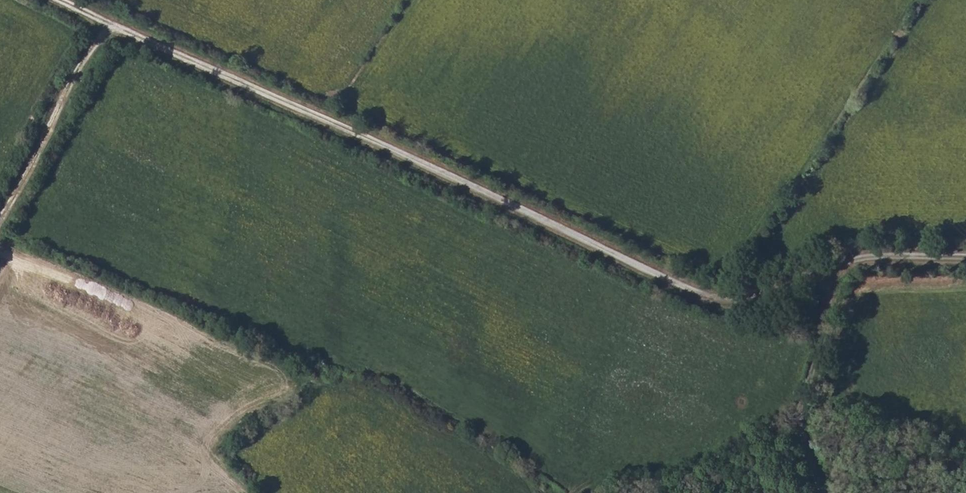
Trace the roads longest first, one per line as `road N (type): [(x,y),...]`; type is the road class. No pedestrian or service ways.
road 1 (track): [(108,22),(720,300),(863,257),(965,258)]
road 2 (track): [(822,492),(802,435),(805,387),(838,264)]
road 3 (track): [(108,22),(0,218)]

